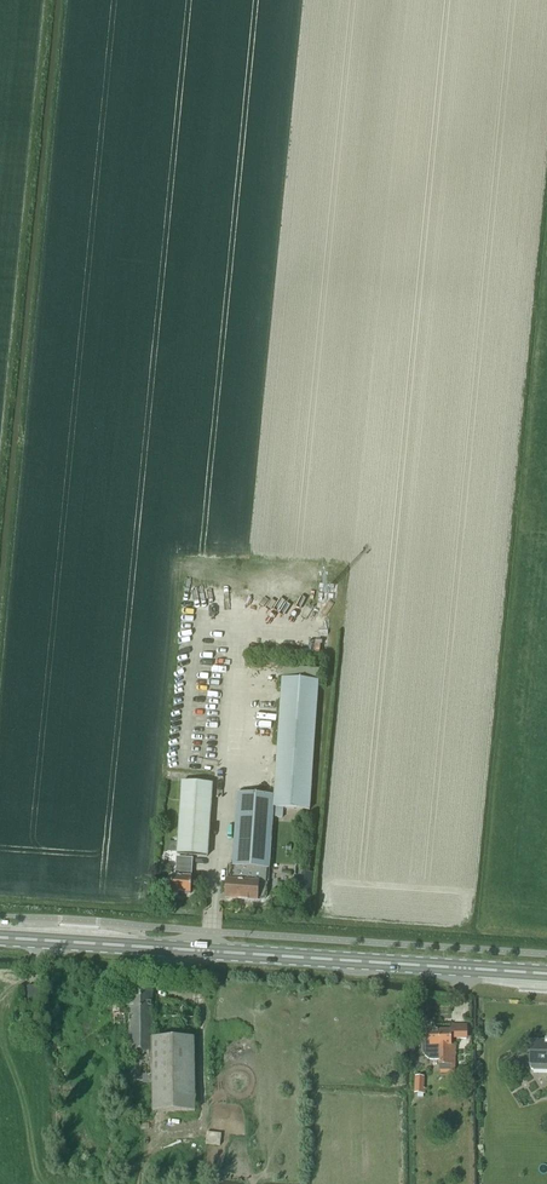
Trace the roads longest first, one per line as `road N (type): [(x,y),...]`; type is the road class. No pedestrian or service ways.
road 1 (primary): [(0,937),(546,973)]

